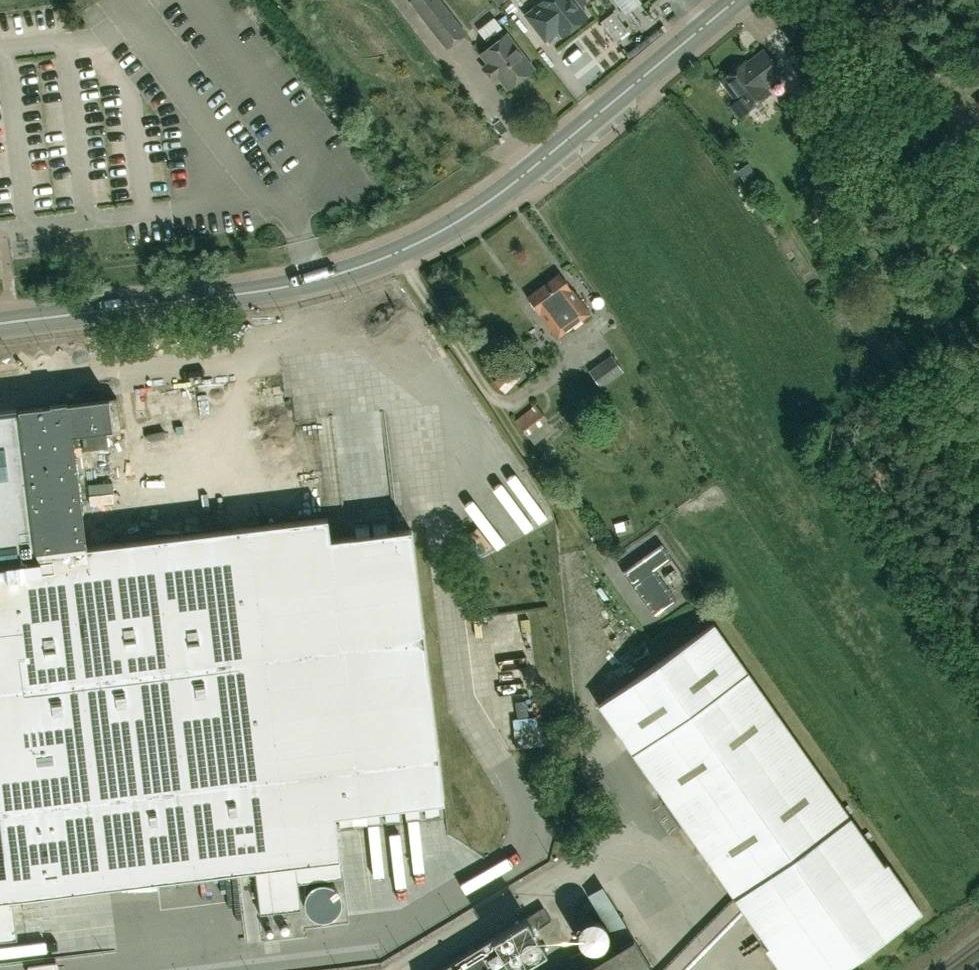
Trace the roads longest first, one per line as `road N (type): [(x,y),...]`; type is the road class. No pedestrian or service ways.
road 1 (unclassified): [(312,281),(402,251),(490,200),(703,26)]
road 2 (unclassified): [(0,323),(312,281)]

